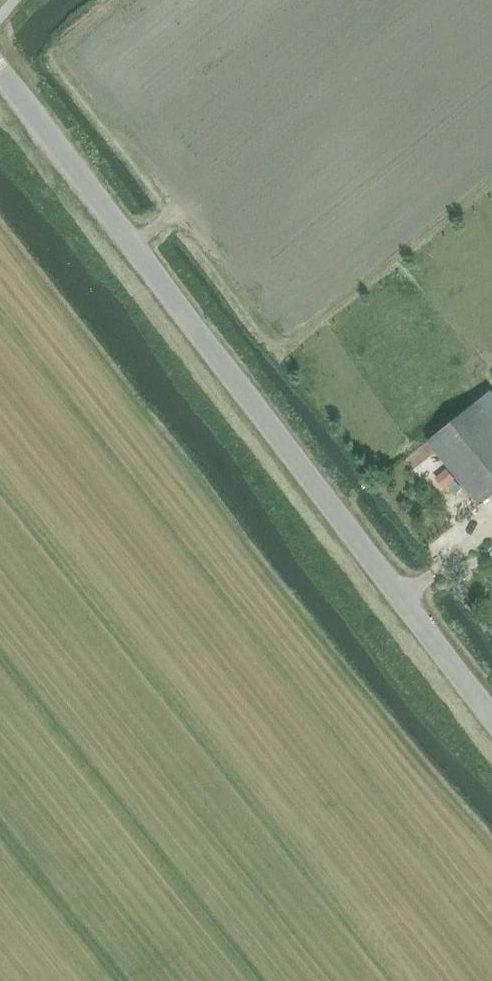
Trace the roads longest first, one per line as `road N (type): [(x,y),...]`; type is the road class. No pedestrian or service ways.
road 1 (unclassified): [(491,714),(0,73)]

